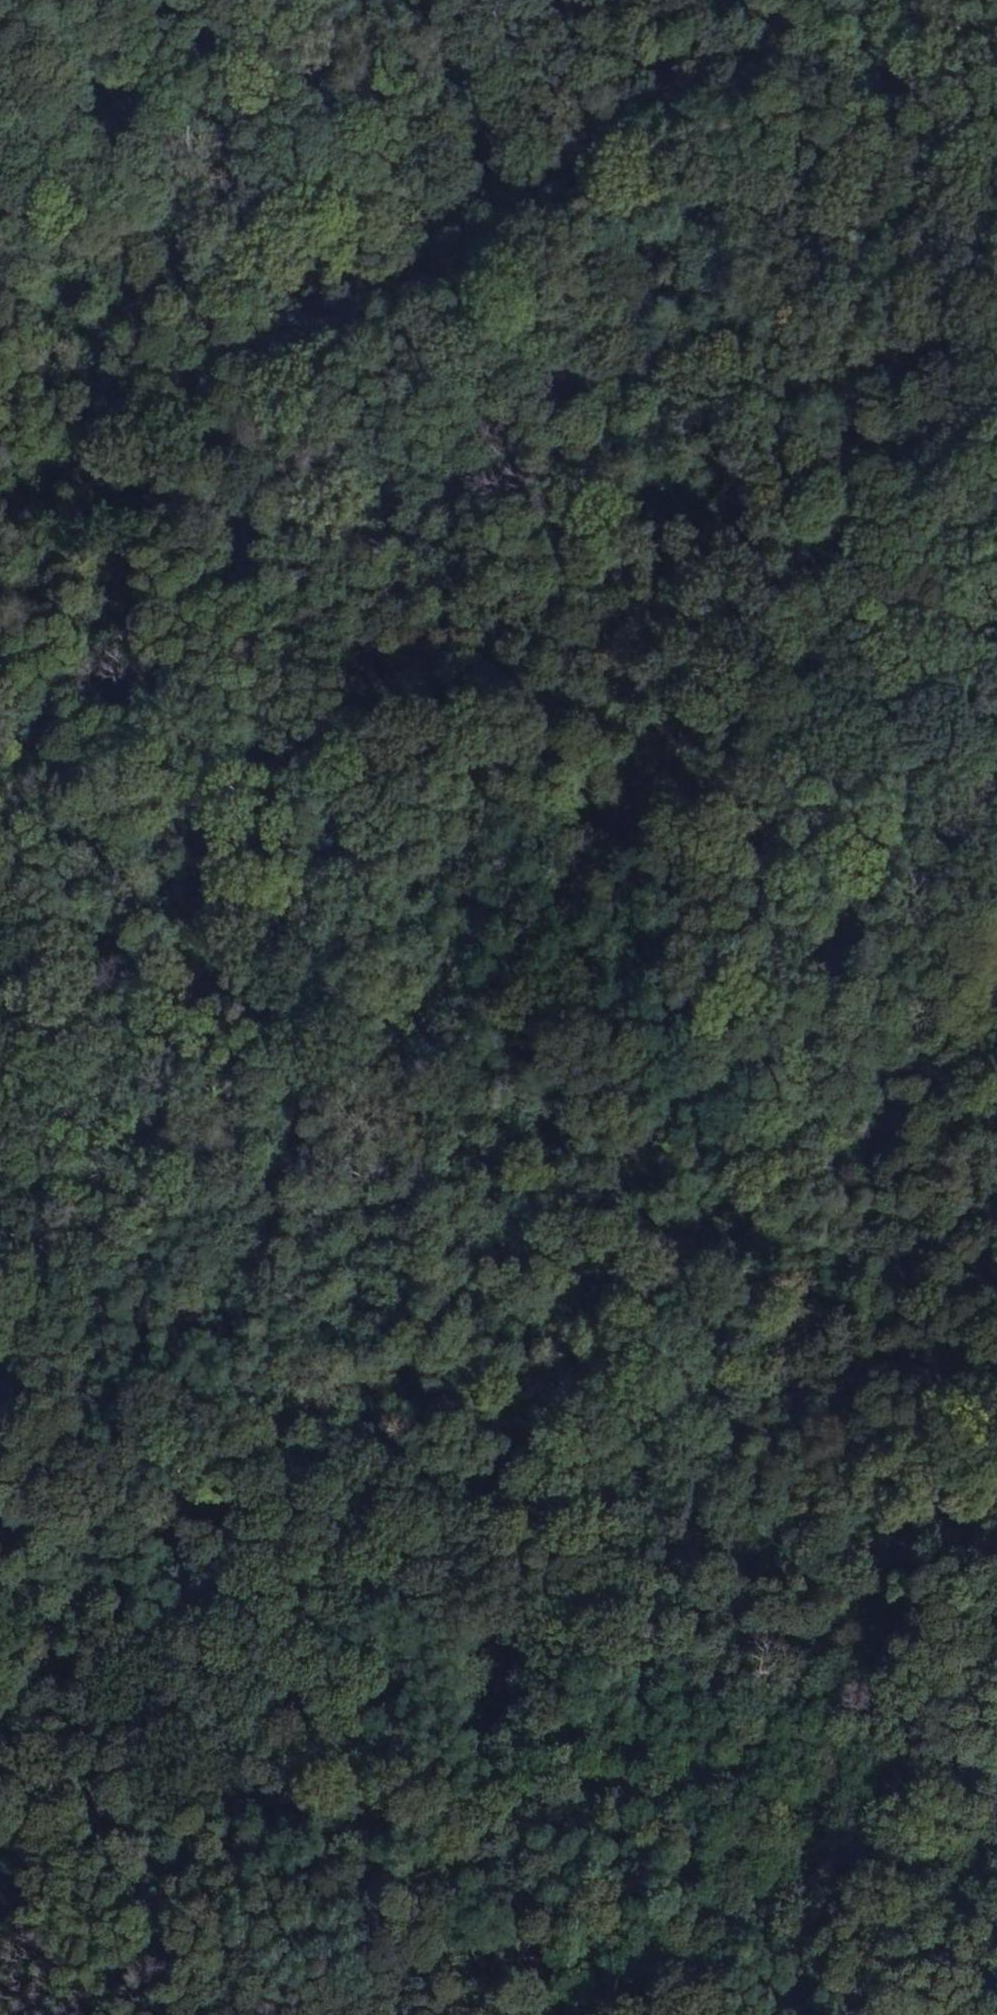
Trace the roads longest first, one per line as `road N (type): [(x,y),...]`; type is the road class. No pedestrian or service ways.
road 1 (track): [(347,2014),(226,1942),(130,1902),(83,1868),(17,1850),(0,1856)]

